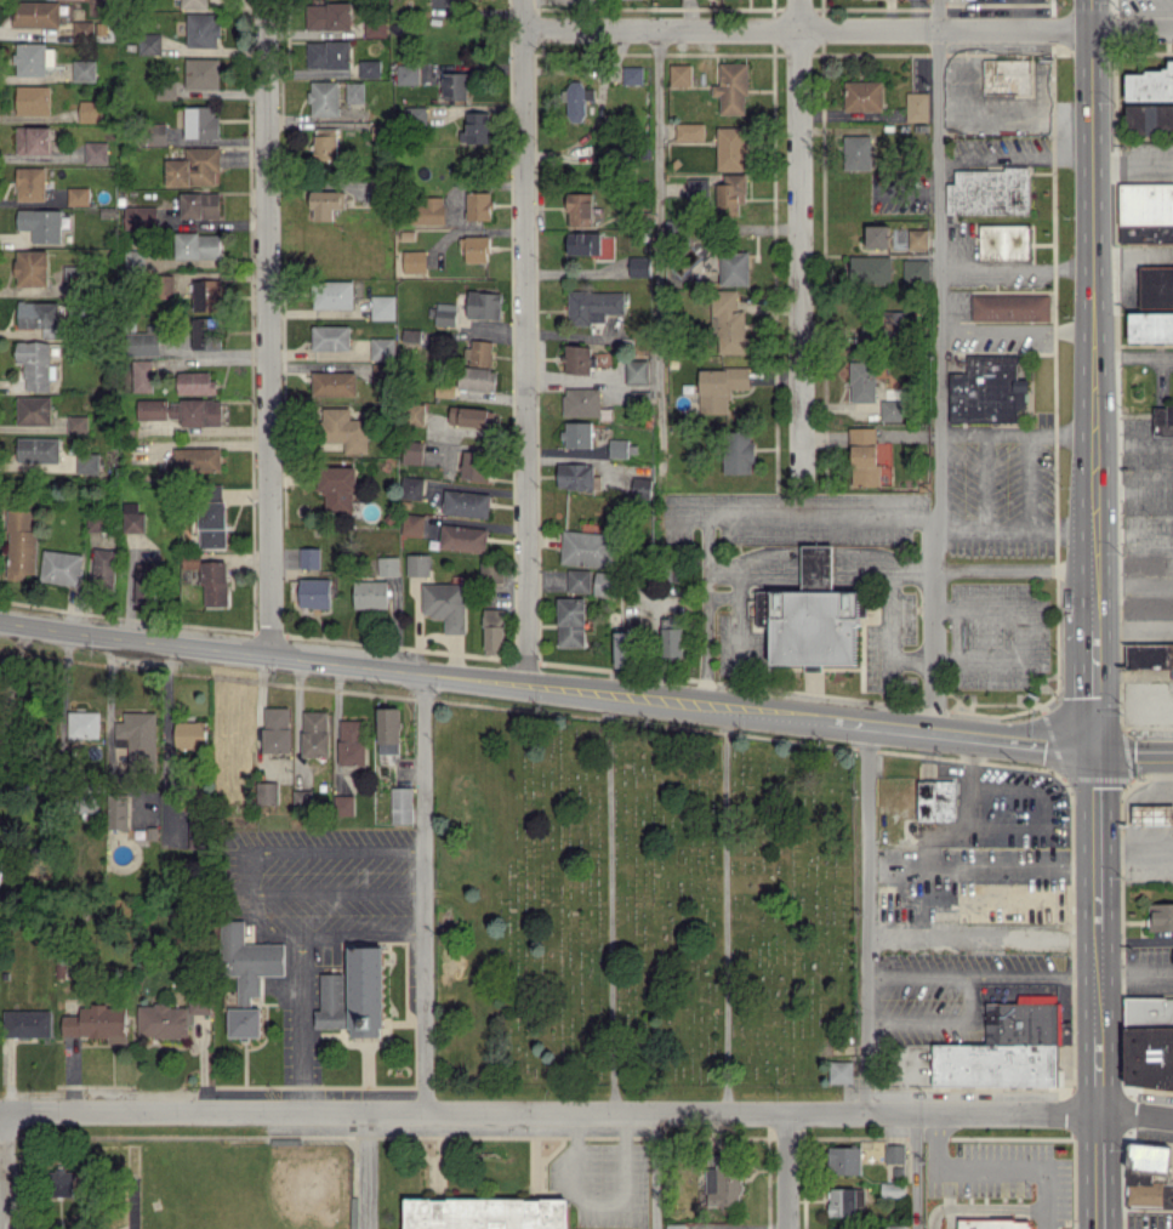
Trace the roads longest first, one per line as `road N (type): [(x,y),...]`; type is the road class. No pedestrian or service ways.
road 1 (tertiary): [(1092,753),(0,622)]
road 2 (residential): [(0,1111),(1095,1111)]
road 3 (residential): [(528,687),(518,0)]
road 4 (residential): [(265,0),(268,656)]
road 5 (residential): [(518,28),(1172,27)]
road 6 (residential): [(798,0),(801,484)]
road 7 (primary): [(1088,0),(1091,431)]
road 8 (primary): [(1092,753),(1094,932)]
road 9 (primary): [(1091,621),(1092,753)]

